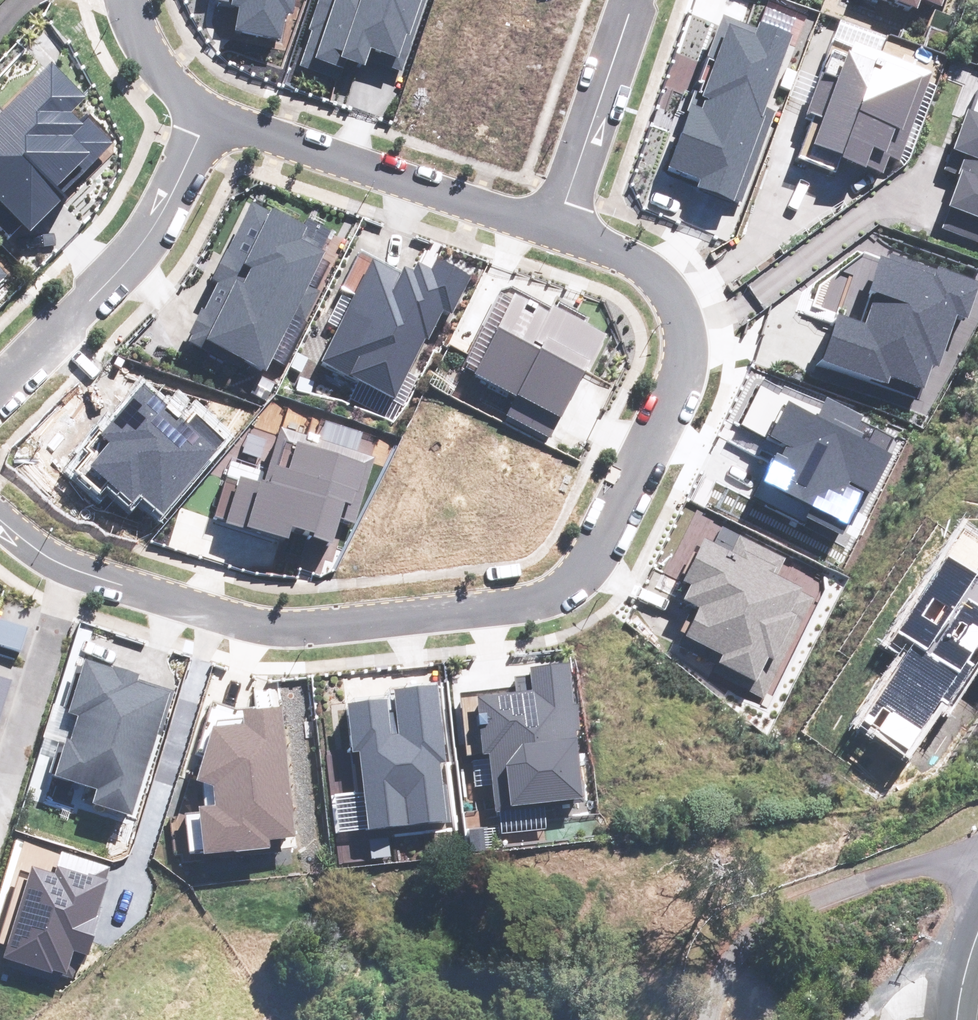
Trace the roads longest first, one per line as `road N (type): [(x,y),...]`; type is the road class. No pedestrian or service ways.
road 1 (residential): [(552,232),(635,264),(672,299),(687,330),(681,374),(568,593),(281,636),(68,567)]
road 2 (residential): [(210,107),(552,232)]
road 3 (residential): [(0,390),(132,261),(210,107)]
road 4 (residential): [(552,232),(637,0)]
road 5 (residential): [(0,792),(68,567)]
road 6 (residential): [(124,0),(132,37),(210,107)]

